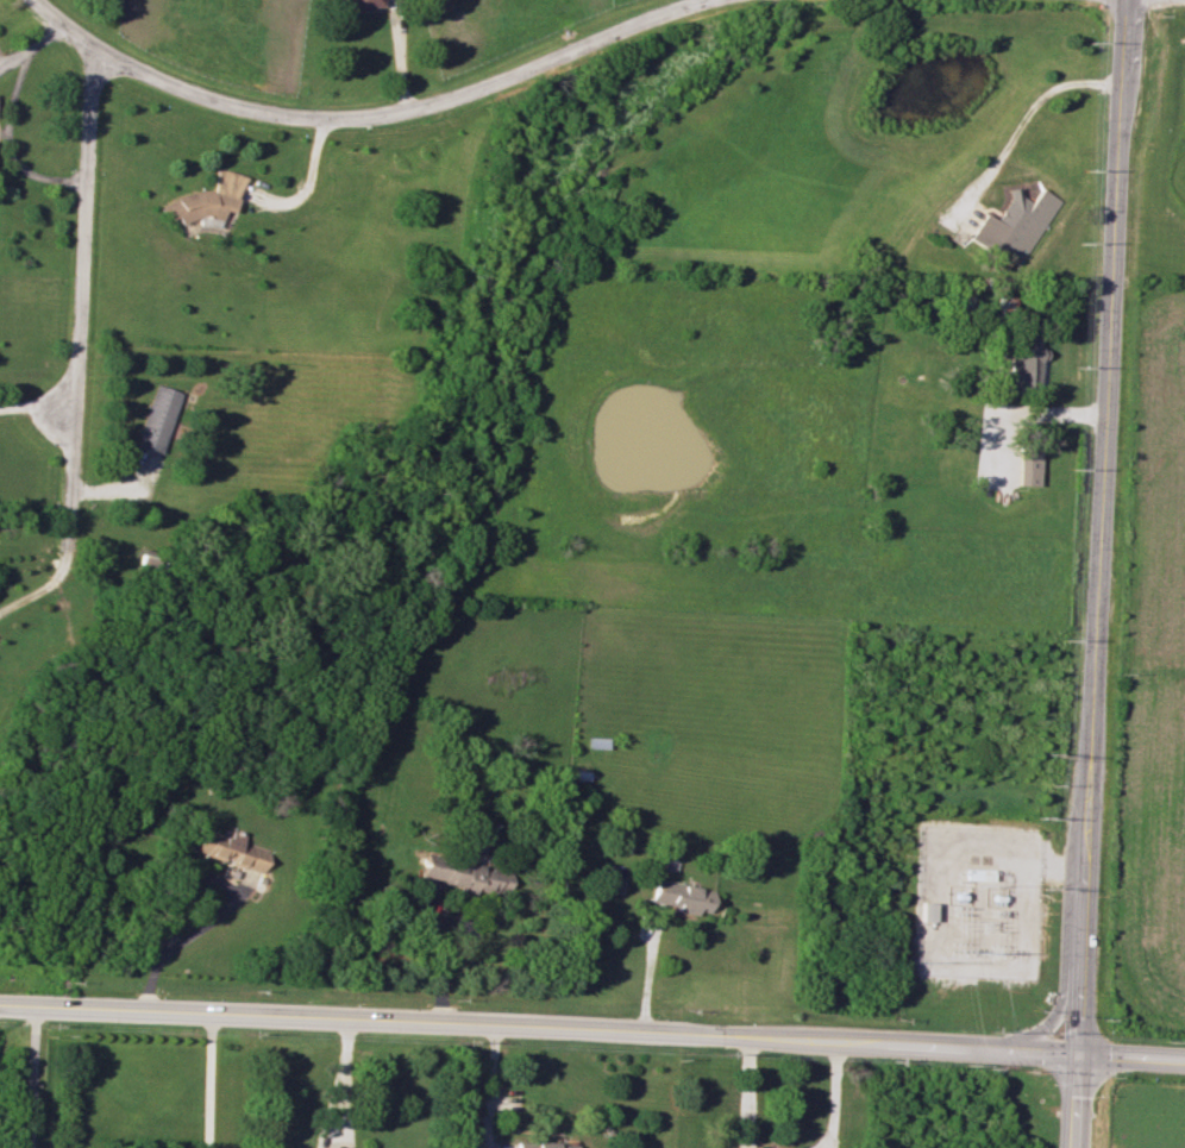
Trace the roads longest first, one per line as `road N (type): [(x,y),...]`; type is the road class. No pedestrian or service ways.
road 1 (tertiary): [(1184,1055),(0,1008)]
road 2 (tertiary): [(1077,1049),(1122,0)]
road 3 (residential): [(700,0),(625,24),(478,92),(336,118),(239,106),(146,76),(96,52),(34,0)]
road 4 (residential): [(101,55),(89,96),(70,422)]
road 5 (residential): [(35,1009),(28,1147)]

